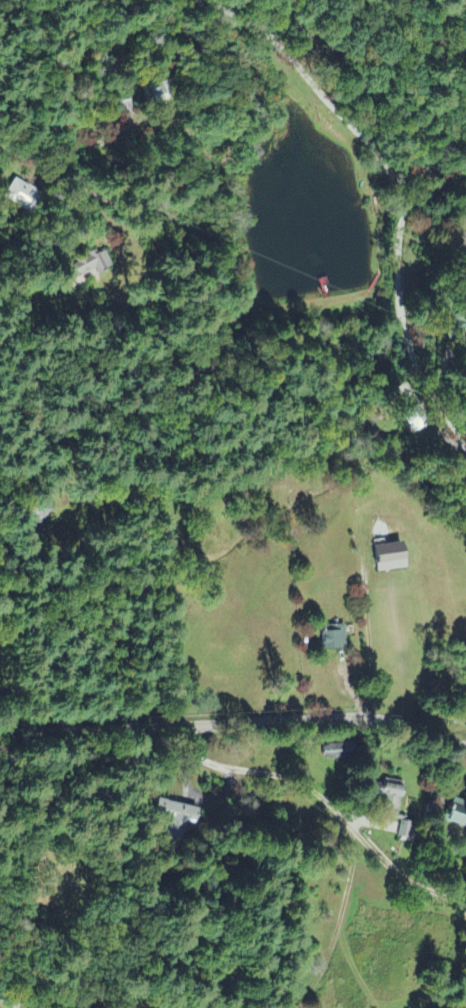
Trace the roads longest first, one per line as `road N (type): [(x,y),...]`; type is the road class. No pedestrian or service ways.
road 1 (residential): [(465,524),(407,364),(396,176),(261,30),(172,0)]
road 2 (residential): [(465,749),(377,721),(0,738)]
road 3 (residential): [(173,730),(255,778),(308,791),(384,863),(465,902)]
road 4 (residential): [(8,119),(184,283),(211,345)]
road 5 (residential): [(165,0),(106,14),(0,123)]

